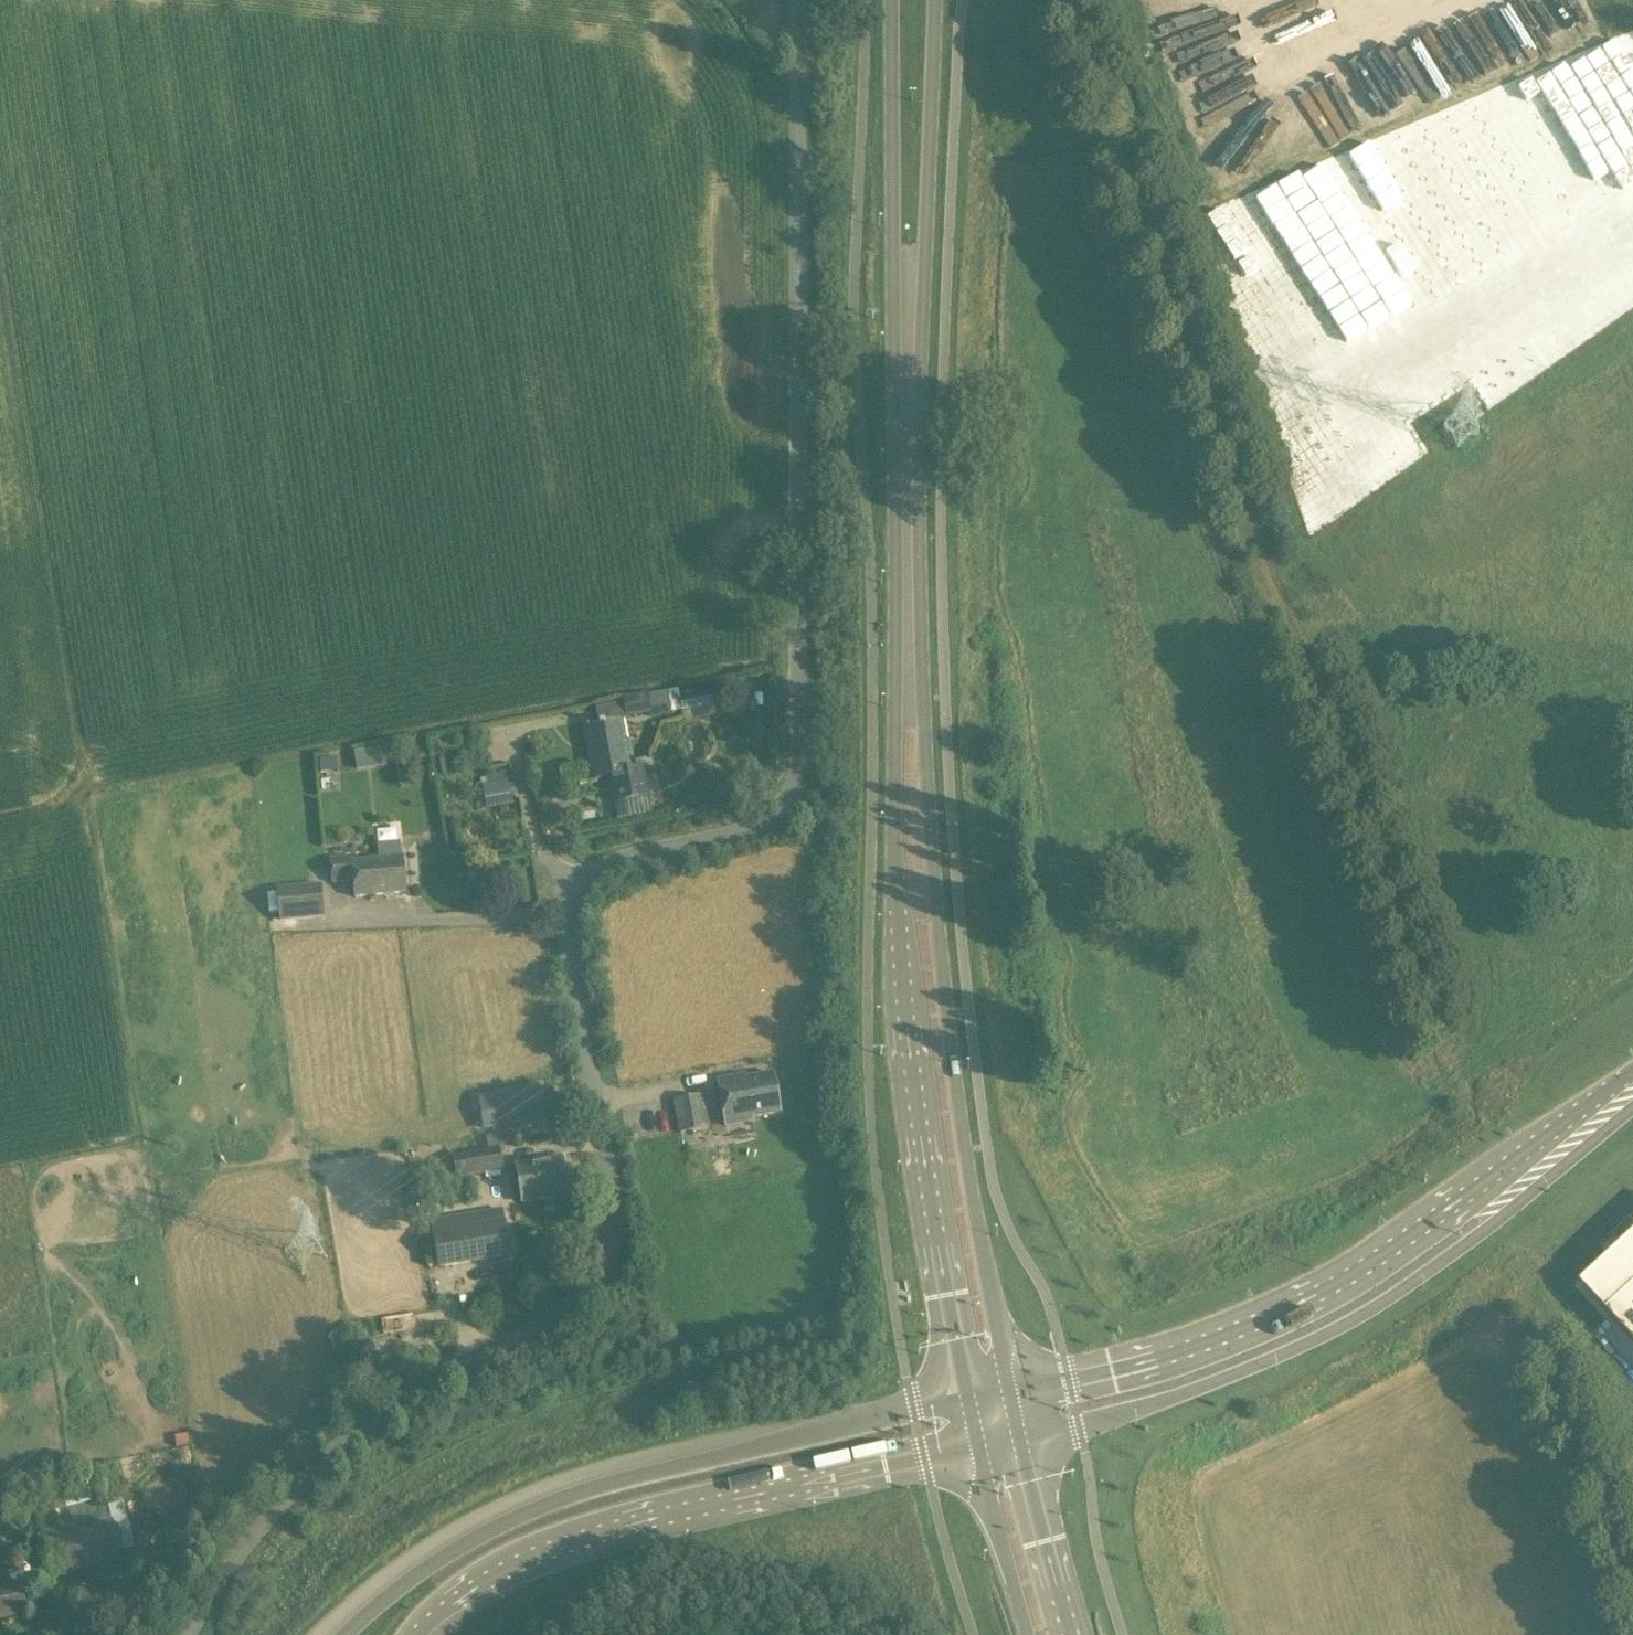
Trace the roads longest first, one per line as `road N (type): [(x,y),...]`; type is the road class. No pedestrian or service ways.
road 1 (unclassified): [(188,1634),(252,1543),(345,1442),(593,1291),(614,1220),(566,938),(569,898),(588,874),(622,857),(765,822),(793,787),(799,0)]
road 2 (secondary): [(891,0),(897,884),(924,1159),(969,1399)]
road 3 (secondary): [(1007,1392),(936,922),(923,739),(918,439),(935,0)]
road 4 (motorway): [(969,1399),(652,1481),(504,1533),(433,1569),(354,1634)]
road 5 (motorway): [(416,1634),(508,1568),(562,1546),(977,1443)]
road 6 (unclassified): [(1017,1433),(1137,1410),(1321,1336),(1467,1242),(1521,1178)]
road 7 (unclassified): [(1521,1178),(1439,1212),(1323,1291),(1205,1340),(1007,1392)]
road 8 (secondary): [(1070,1634),(1017,1433)]
road 9 (secondary): [(977,1443),(1028,1634)]
road 10 (unclassified): [(1521,1178),(1632,1091)]

